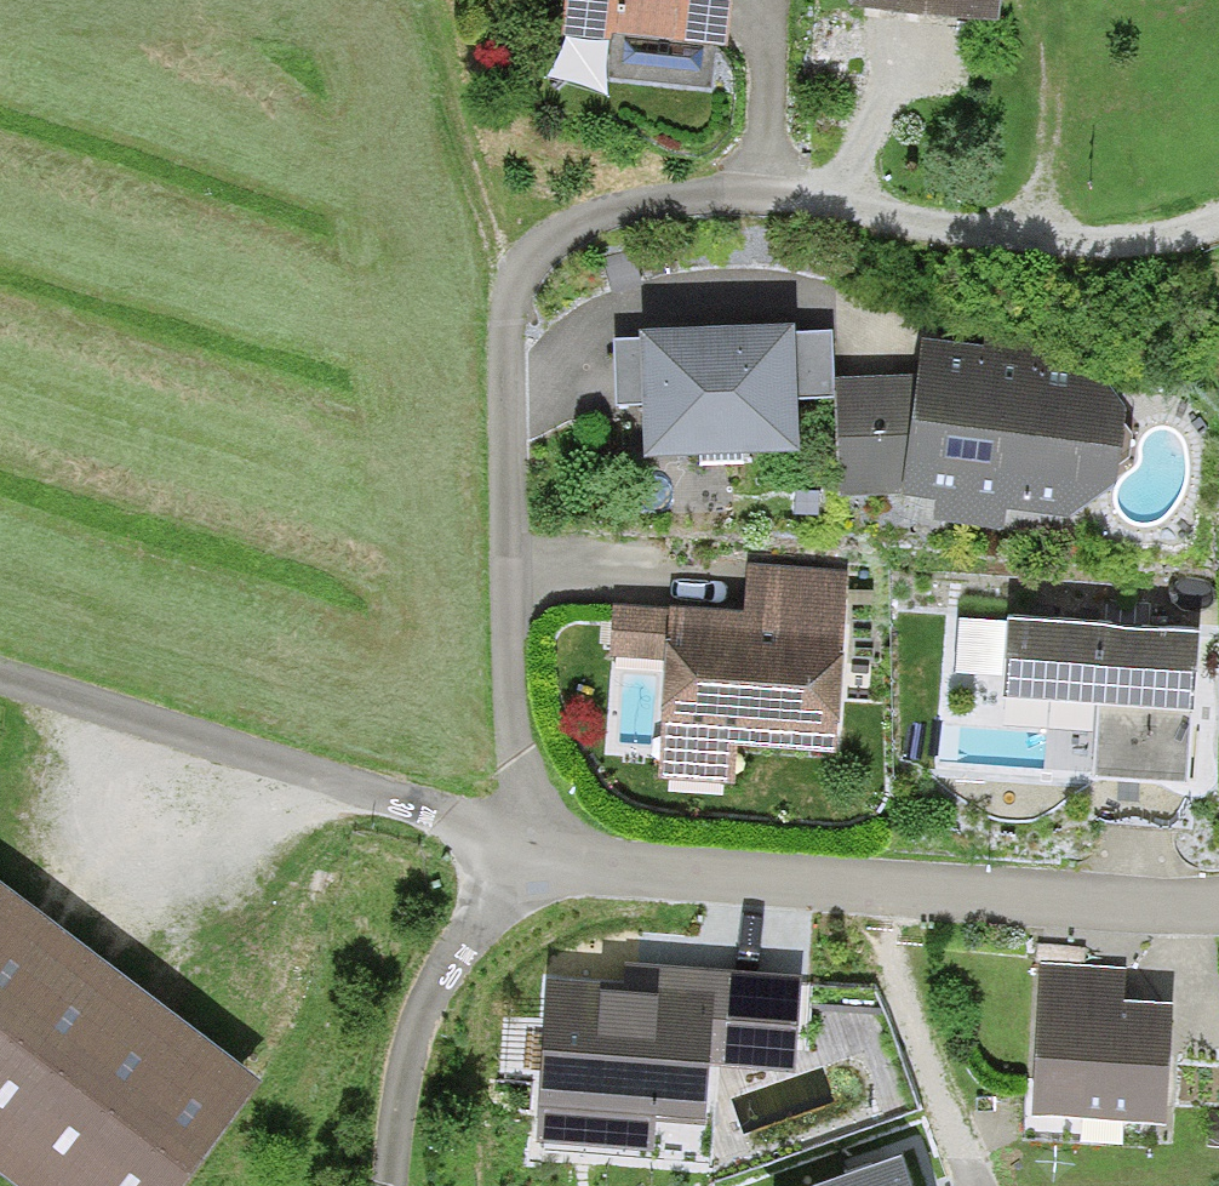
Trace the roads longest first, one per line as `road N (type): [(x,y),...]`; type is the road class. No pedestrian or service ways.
road 1 (residential): [(537,853),(504,758),(490,496),(501,278),(563,228),(662,200),(790,200)]
road 2 (residential): [(1218,918),(881,893),(537,853)]
road 3 (unclassified): [(537,853),(0,689)]
road 4 (track): [(1218,209),(1140,238),(1075,246),(790,200)]
road 5 (unclassified): [(388,1185),(399,1057),(451,932),(537,853)]
road 6 (track): [(414,0),(442,124),(501,278)]

